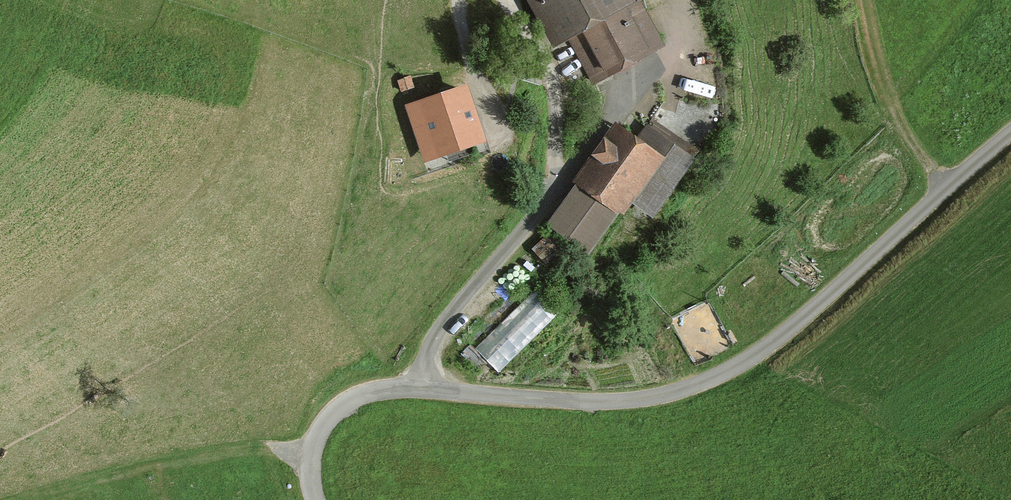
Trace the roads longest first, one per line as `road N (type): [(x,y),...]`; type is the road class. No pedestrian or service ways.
road 1 (track): [(317,499),(312,471),(322,431),(334,413),(370,392),(619,401),(673,392),(731,369),(772,343),(1010,133)]
road 2 (track): [(508,0),(551,90),(547,188),(535,215),(444,324),(421,389)]
road 3 (track): [(946,186),(906,136),(896,109),(908,79),(975,0)]

